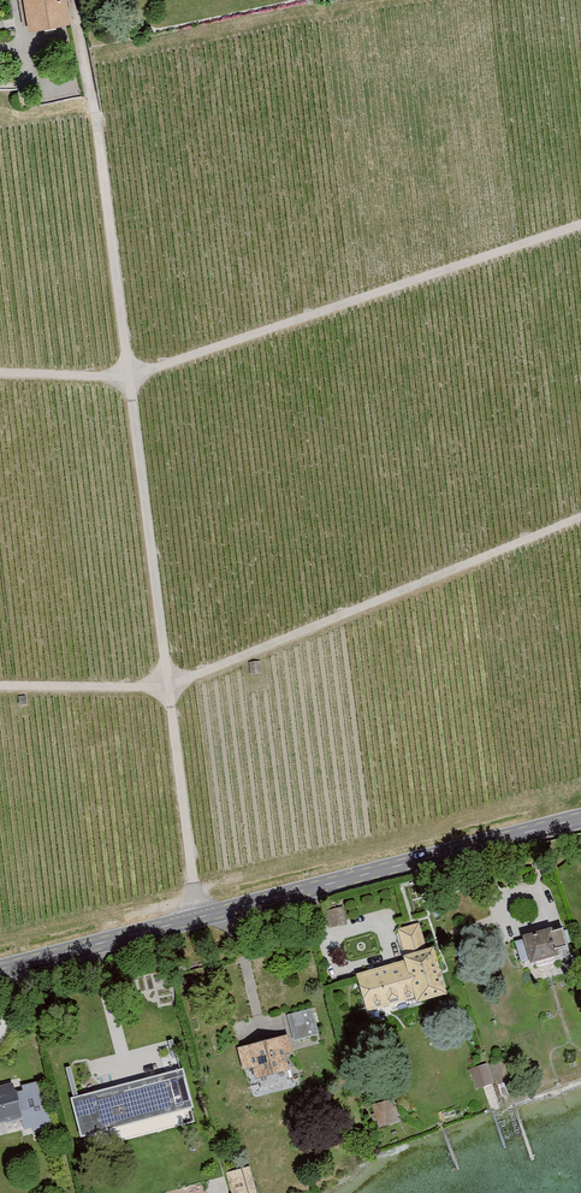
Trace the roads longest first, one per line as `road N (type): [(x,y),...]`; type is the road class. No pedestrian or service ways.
road 1 (track): [(199,917),(85,46)]
road 2 (track): [(580,518),(169,686),(0,685)]
road 3 (track): [(580,225),(130,376),(0,372)]
road 4 (primary): [(0,969),(580,818)]

